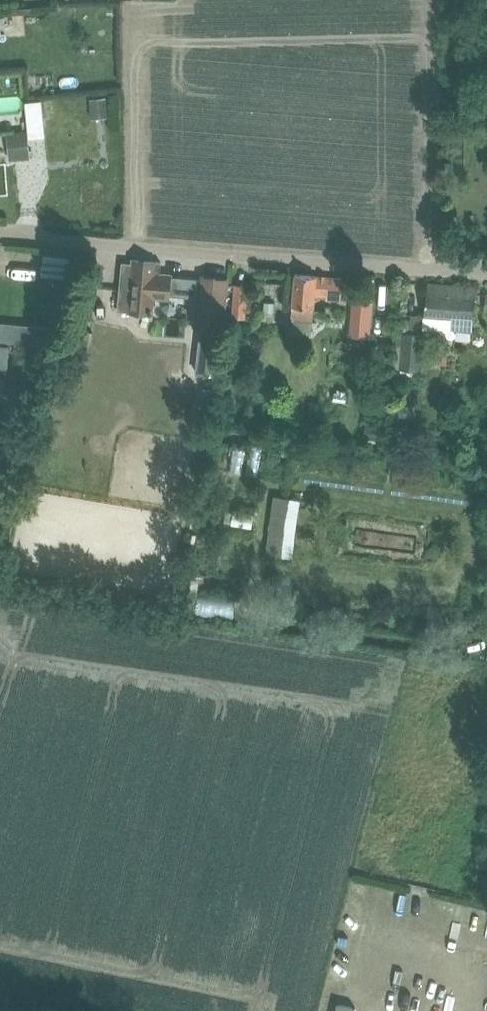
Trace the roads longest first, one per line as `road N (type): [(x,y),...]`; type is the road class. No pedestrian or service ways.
road 1 (residential): [(486,274),(0,237)]

